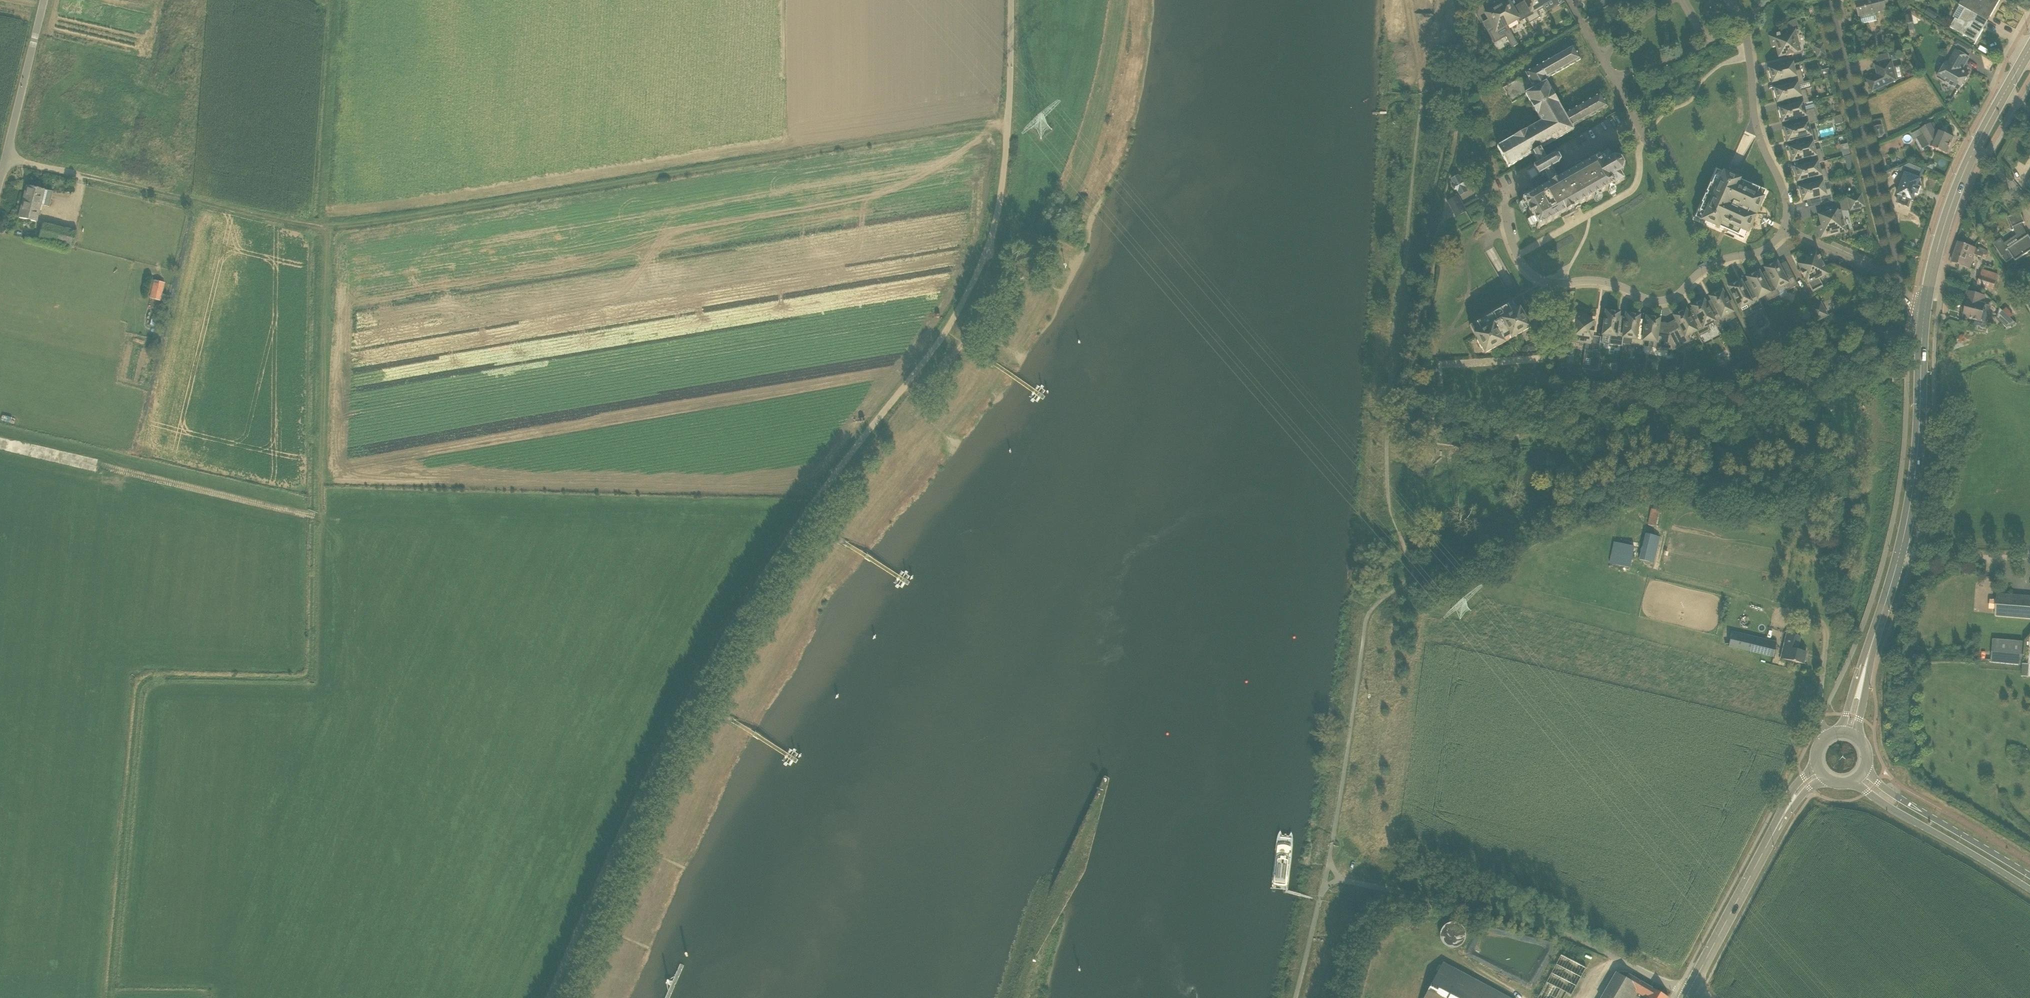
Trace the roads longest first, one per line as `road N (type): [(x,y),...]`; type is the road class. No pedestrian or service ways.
road 1 (unclassified): [(546,997),(589,895),(729,630),(950,327),(981,268),(1001,198),(1011,0)]
road 2 (track): [(1008,126),(325,227),(5,158)]
road 3 (track): [(325,227),(321,515),(0,443)]
road 4 (secondary): [(1849,733),(1910,510),(1924,310)]
road 5 (track): [(1327,872),(1516,916),(1612,955)]
road 6 (residential): [(1900,276),(1828,0)]
road 7 (secondary): [(1689,992),(1790,803),(1819,772)]
road 8 (secondary): [(1857,783),(2029,890)]
road 9 (secondary): [(2029,875),(1866,773)]
road 10 (track): [(1518,255),(1629,193),(1644,134)]
road 11 (unclassified): [(0,180),(44,0)]
road 12 (track): [(1589,215),(1570,265),(1518,295),(1553,357)]
road 13 (secondary): [(1924,310),(1974,151)]
road 14 (track): [(2029,557),(1889,547)]

